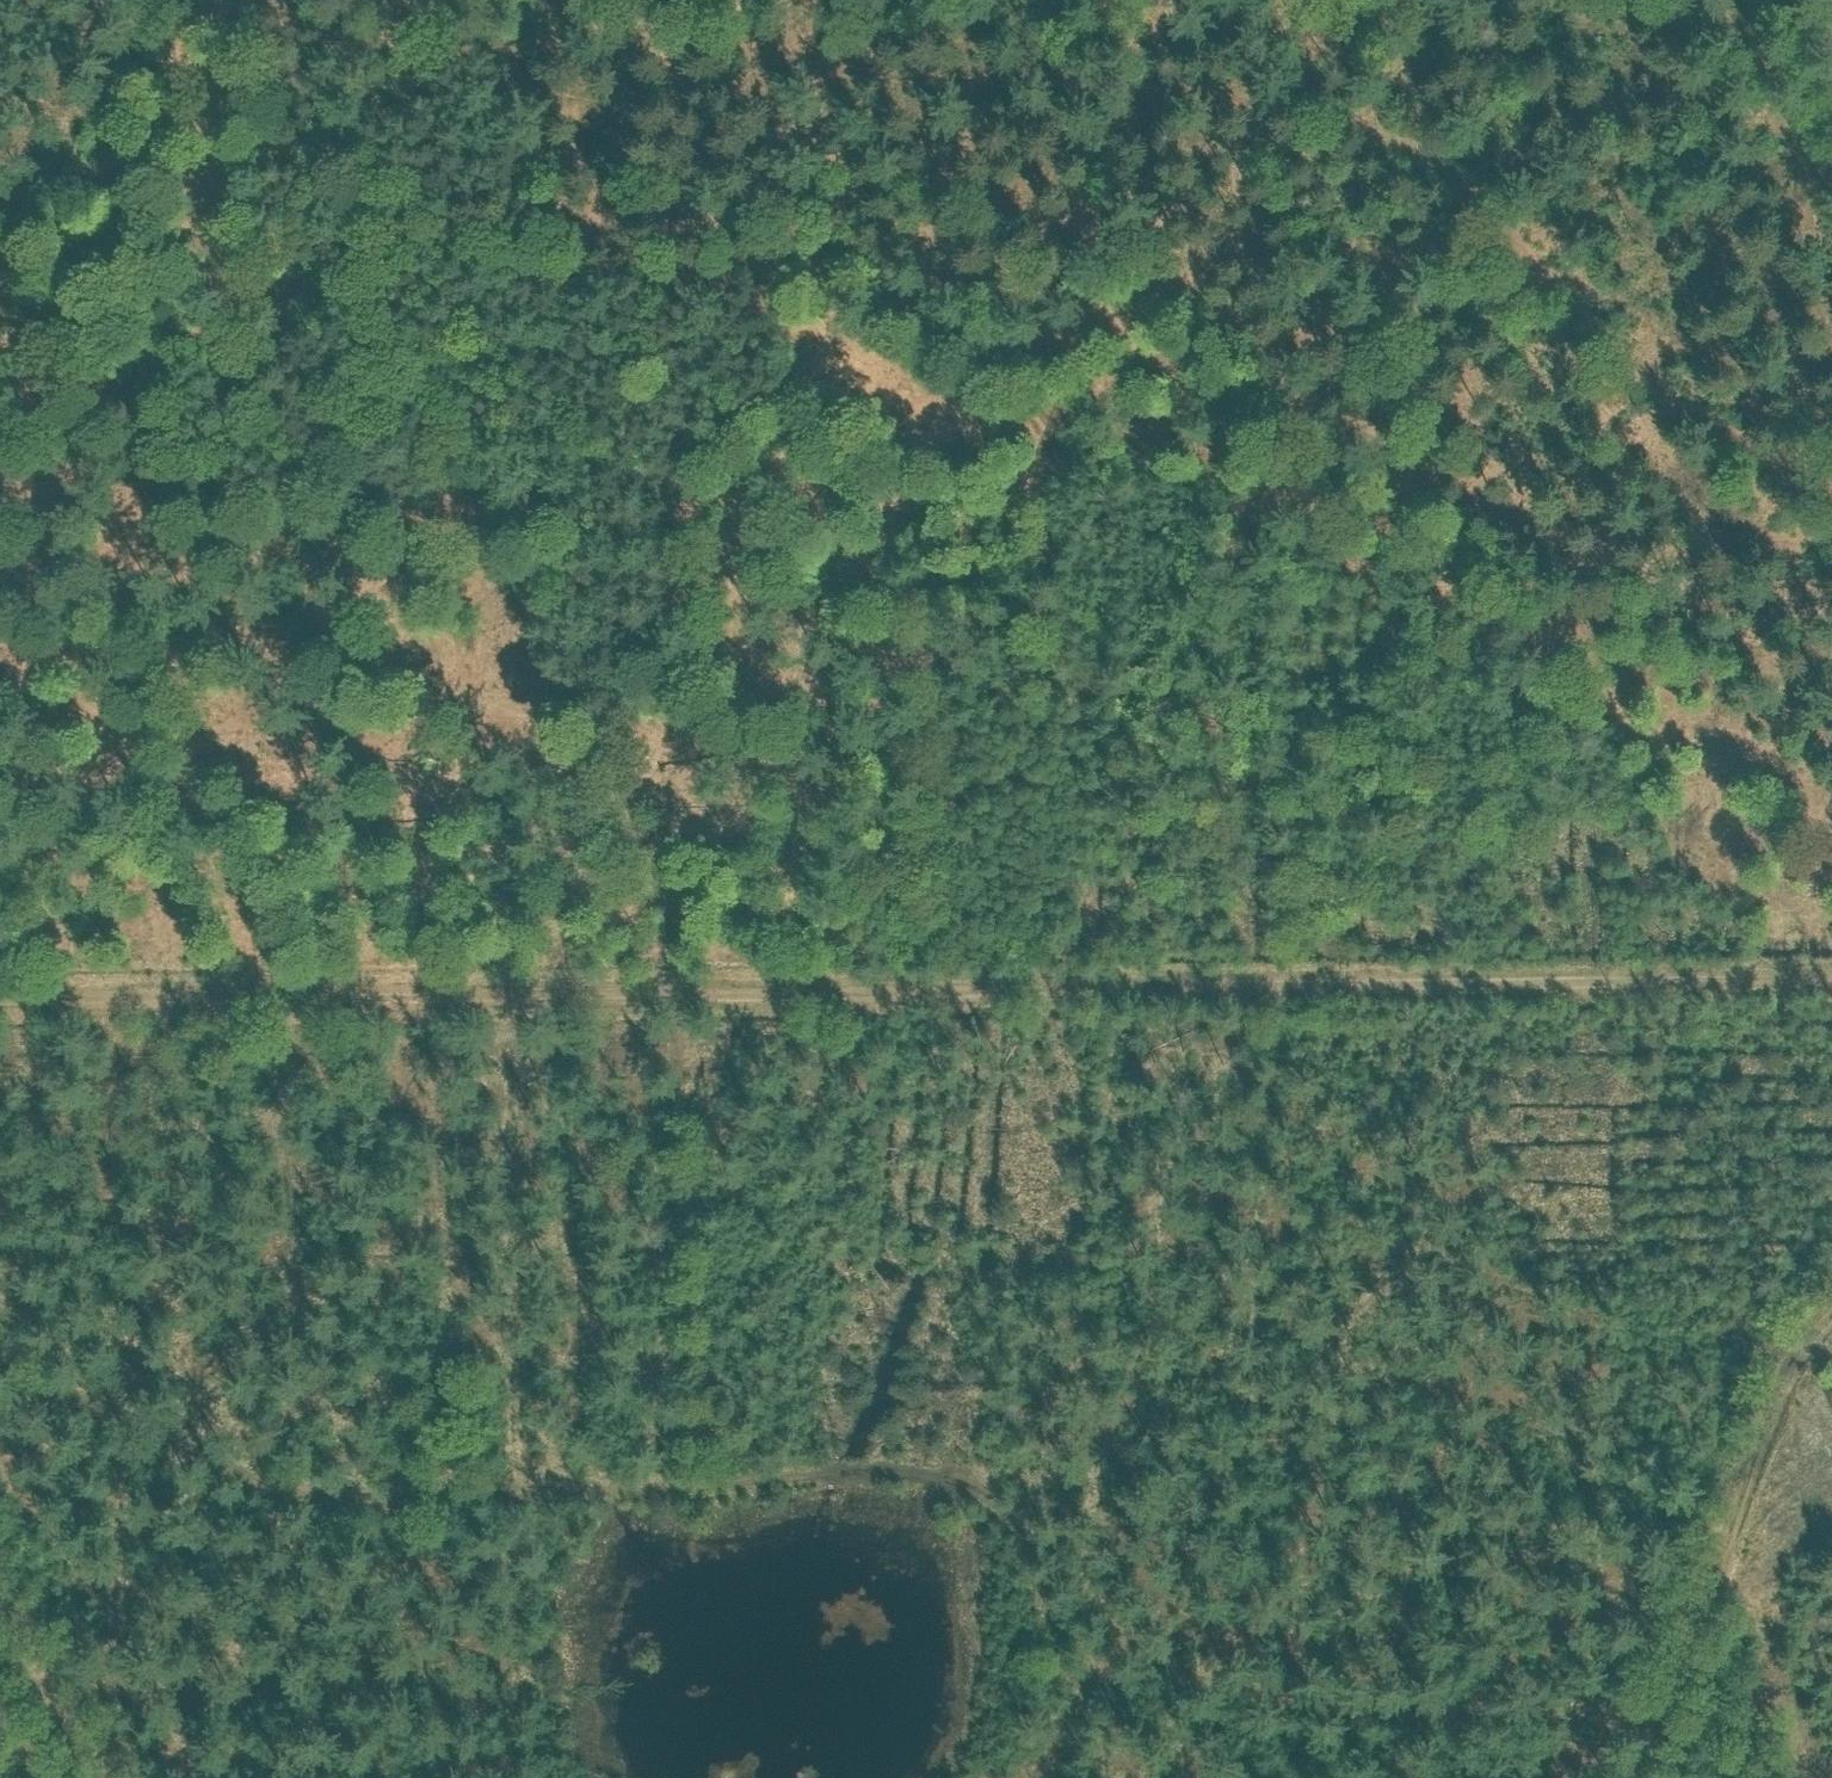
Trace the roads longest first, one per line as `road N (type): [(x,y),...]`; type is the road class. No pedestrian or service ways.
road 1 (track): [(0,997),(1831,974)]
road 2 (track): [(1831,482),(1664,361),(1466,157),(1362,125),(1196,93),(893,77),(645,36),(415,55),(348,39),(261,0)]
road 3 (track): [(1831,1330),(1805,1358),(1667,1716),(1465,1716),(1292,1702),(1206,1685),(1144,1654),(1095,1608)]
road 4 (track): [(182,0),(0,304)]

